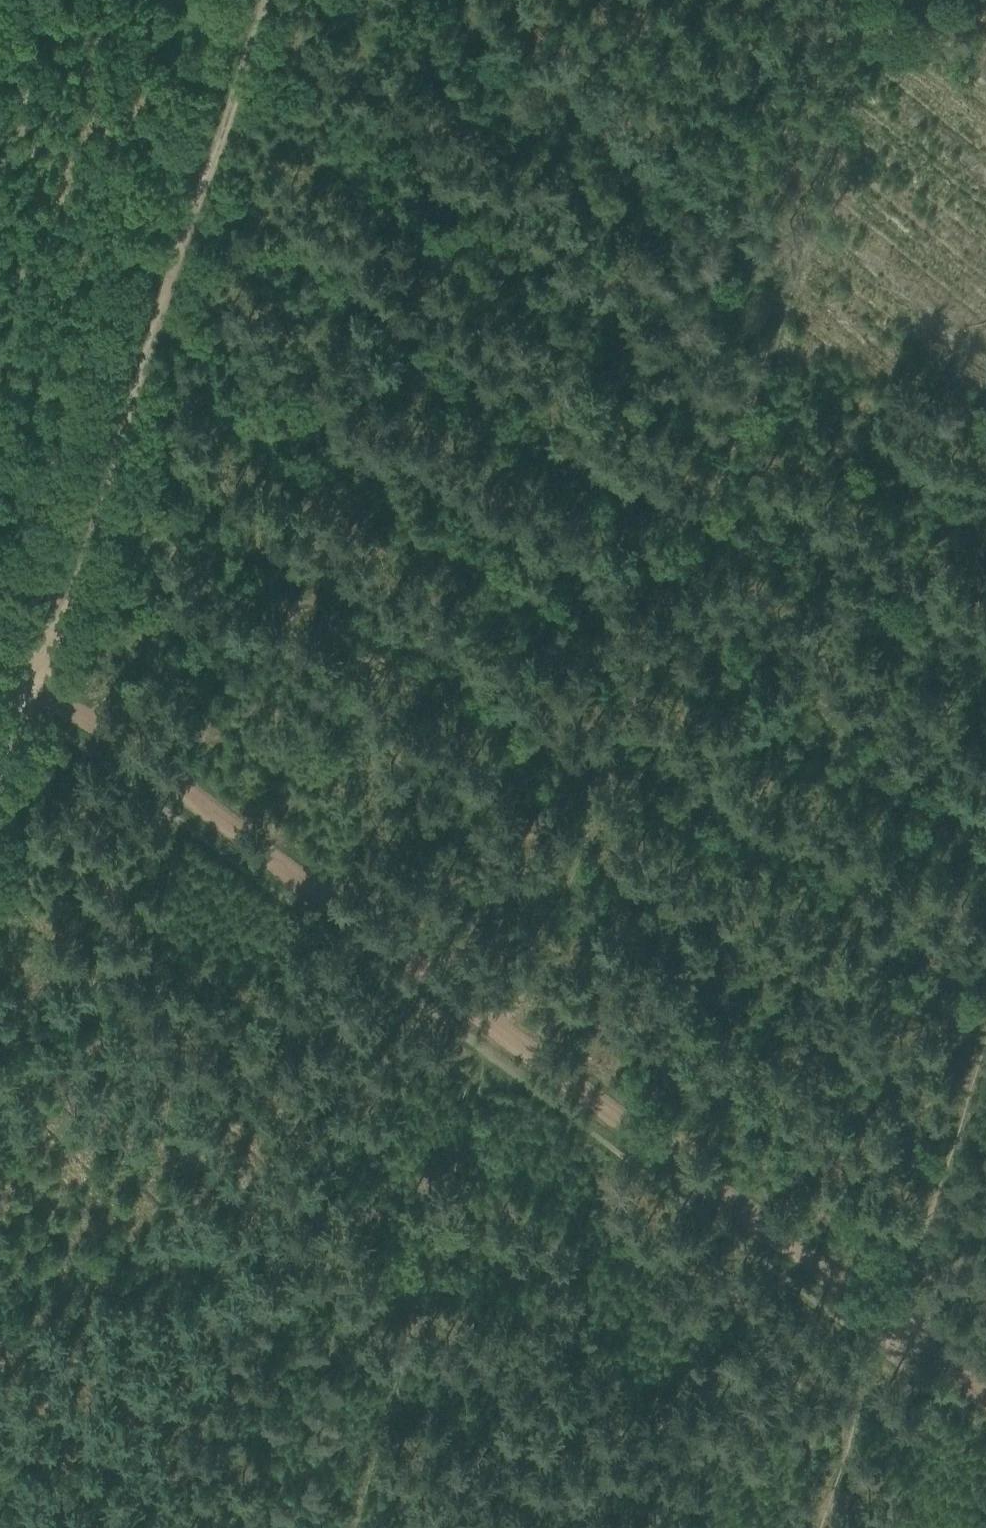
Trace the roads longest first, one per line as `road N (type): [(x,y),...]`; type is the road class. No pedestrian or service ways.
road 1 (track): [(985,1435),(11,701)]
road 2 (track): [(11,701),(245,0)]

